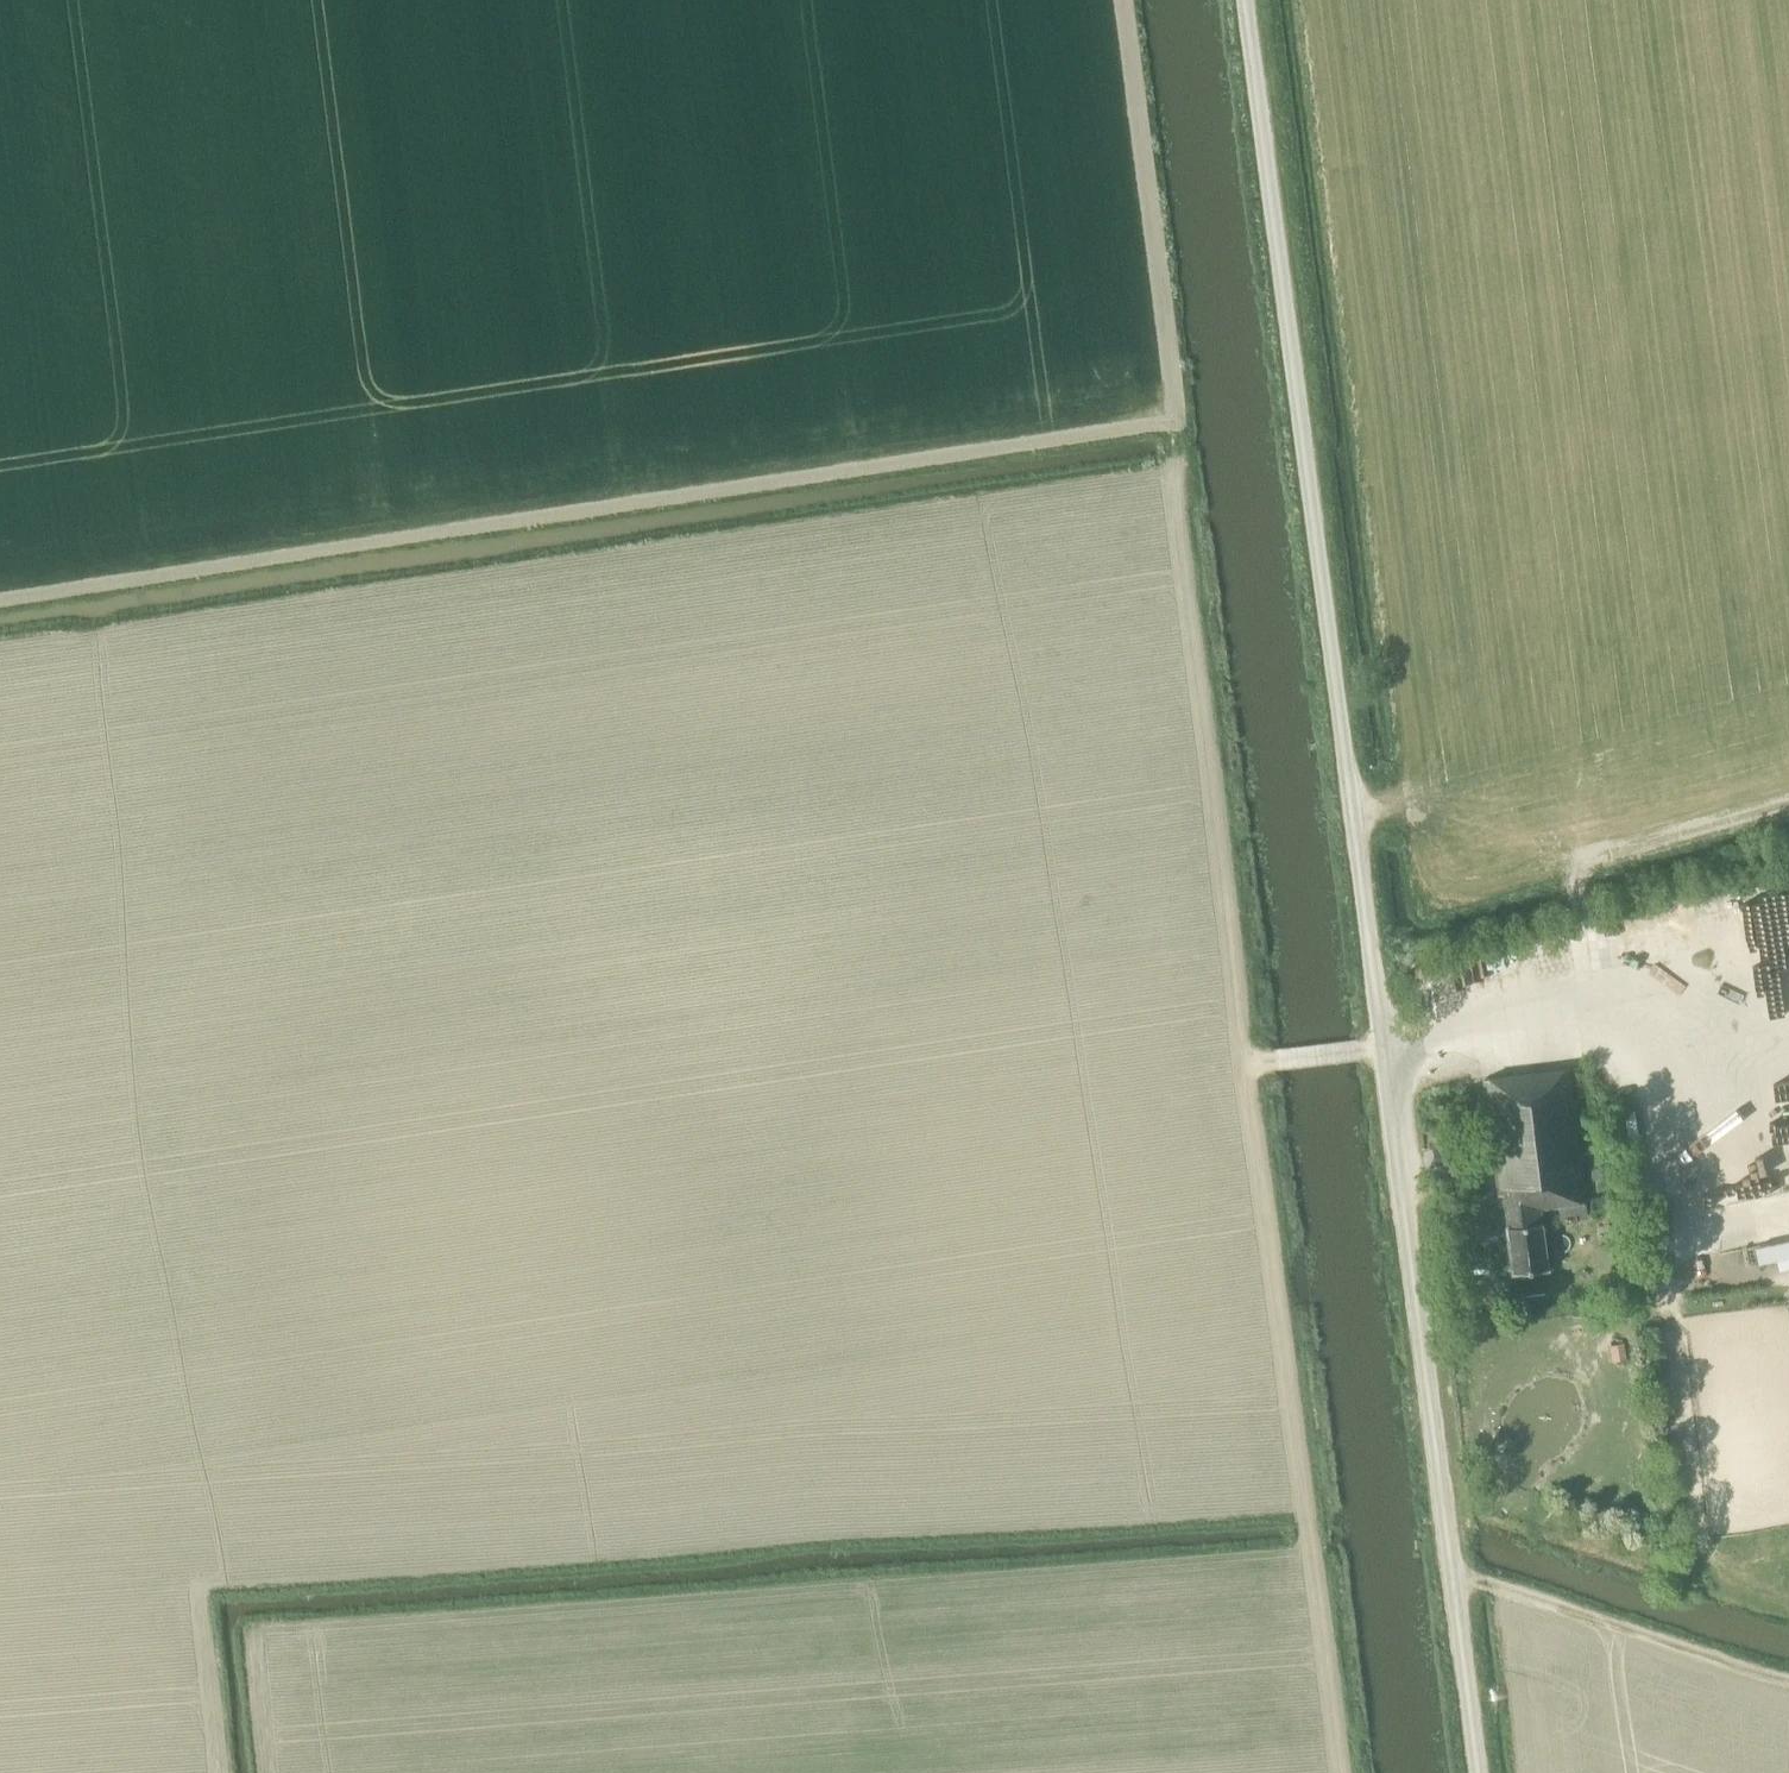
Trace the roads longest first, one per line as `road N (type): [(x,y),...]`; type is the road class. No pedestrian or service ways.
road 1 (unclassified): [(1477,1772),(1246,0)]

